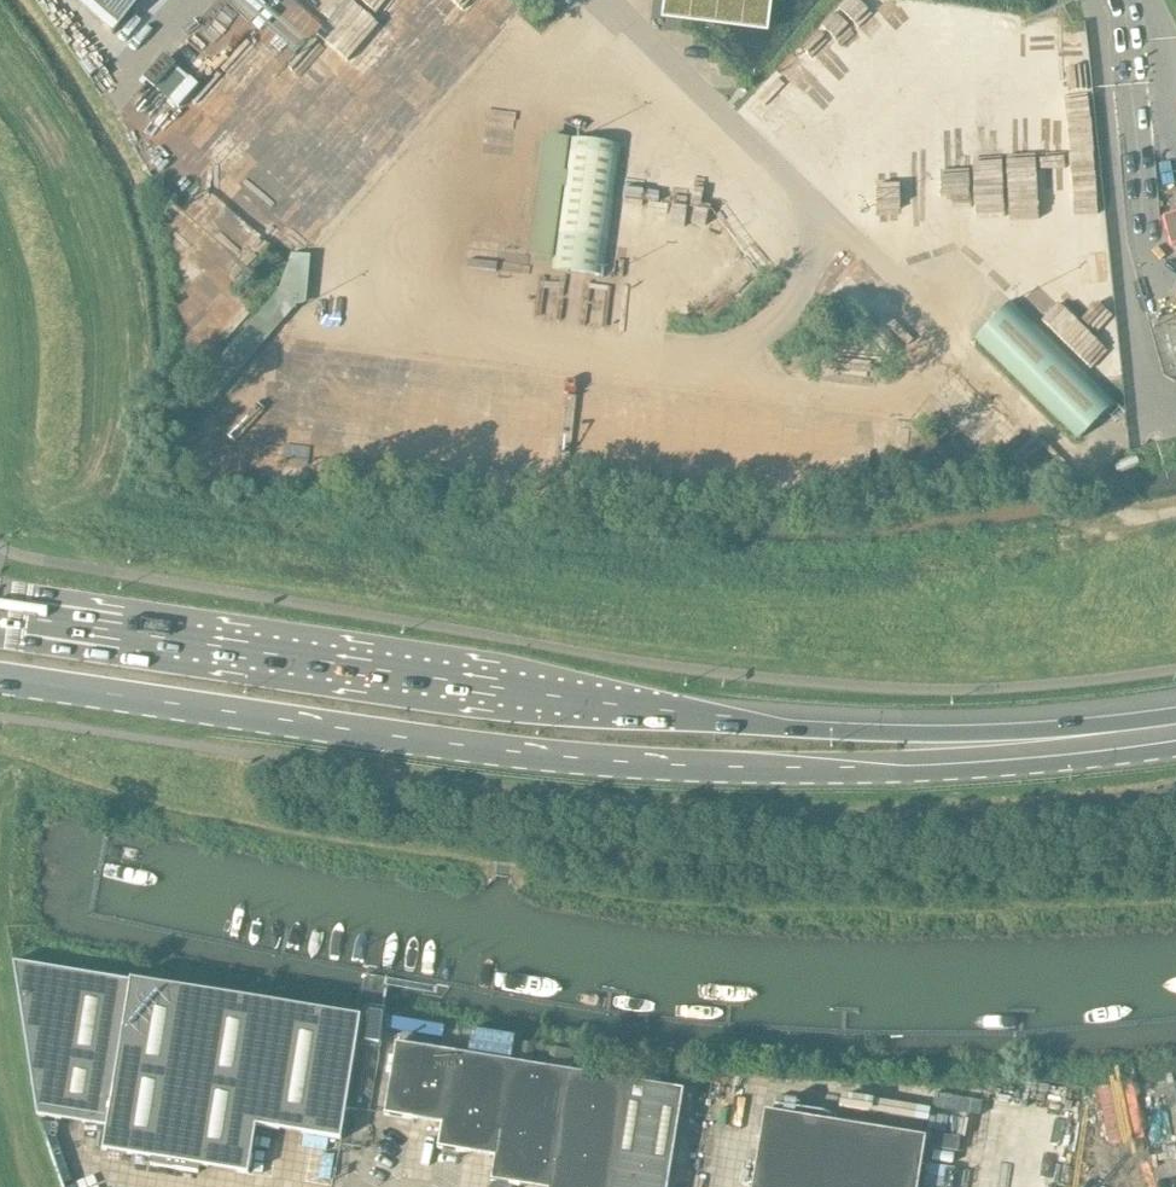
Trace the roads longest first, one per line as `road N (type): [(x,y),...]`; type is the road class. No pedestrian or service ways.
road 1 (primary): [(0,677),(451,748),(695,769),(906,769),(1068,740)]
road 2 (primary): [(1068,740),(699,720),(0,611)]

